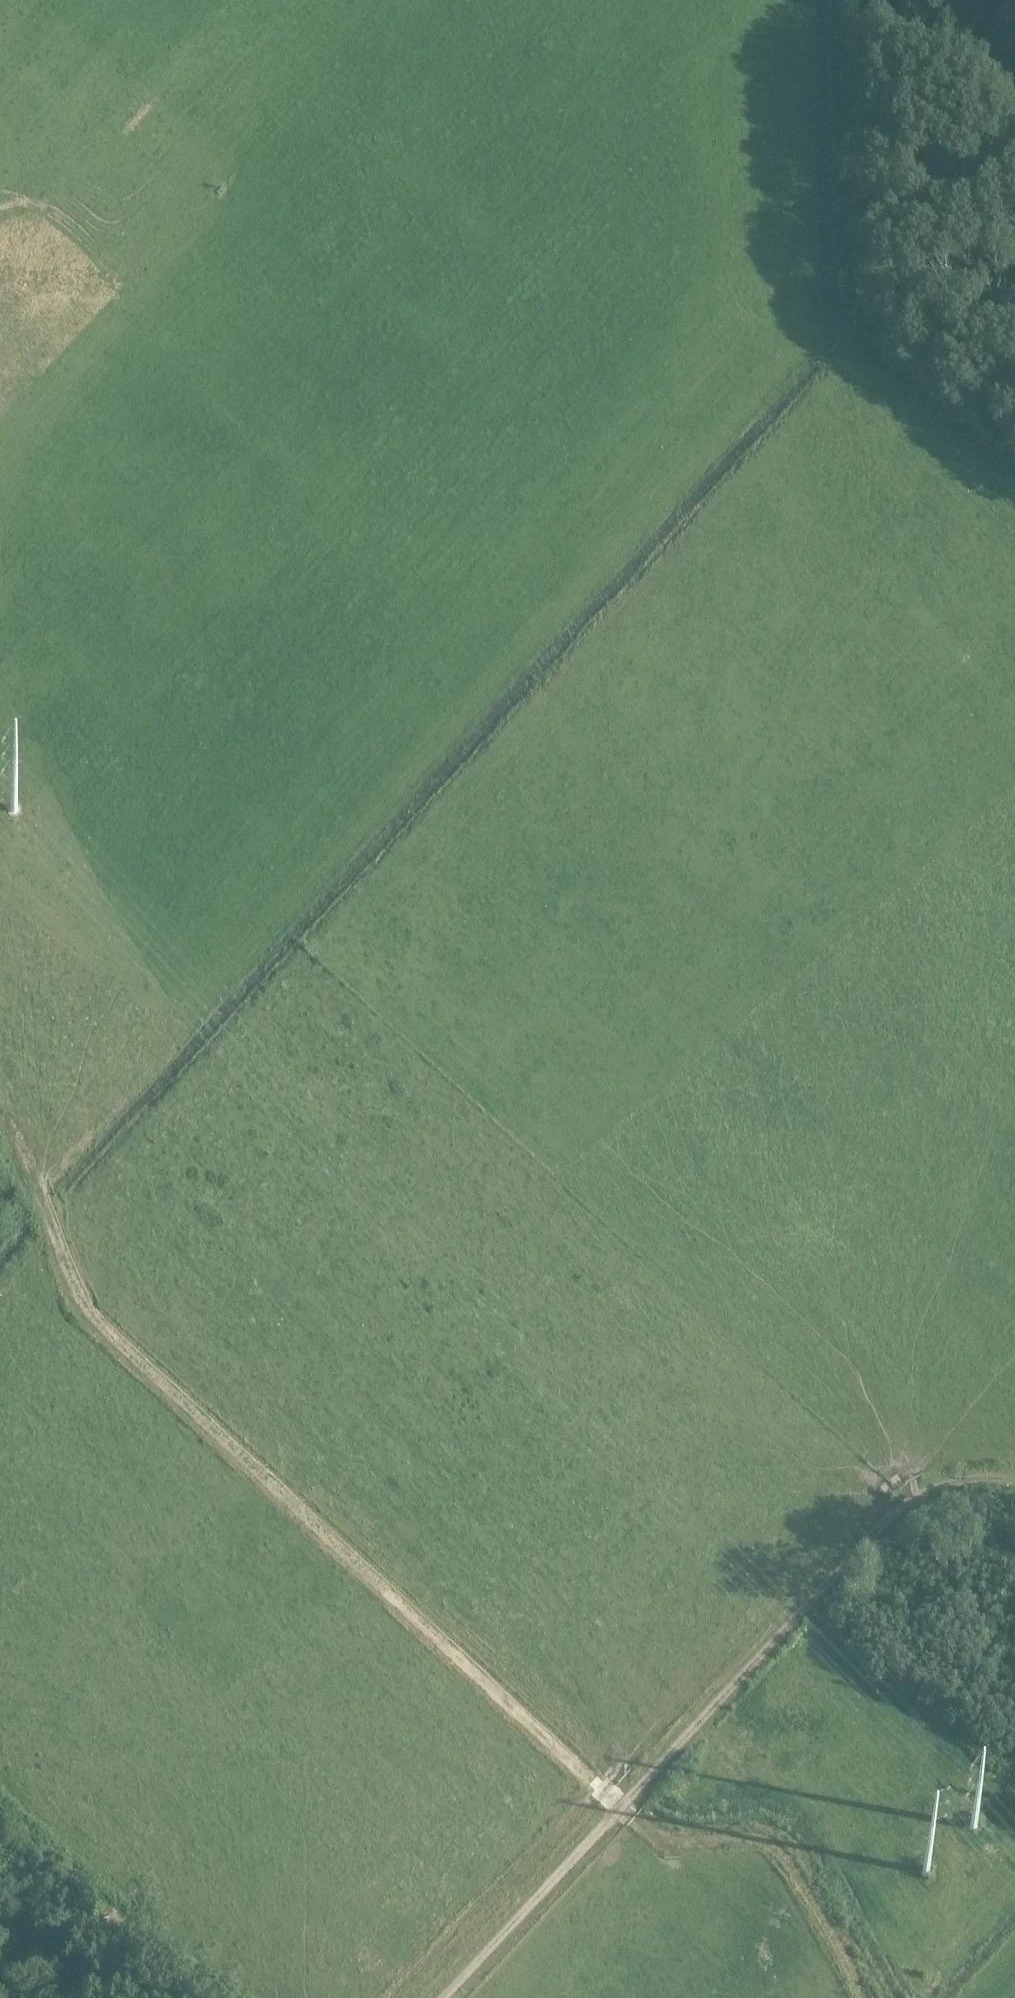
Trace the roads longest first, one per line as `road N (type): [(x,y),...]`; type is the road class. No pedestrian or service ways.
road 1 (track): [(0,1102),(98,1325),(599,1787)]
road 2 (track): [(1014,1480),(946,1484),(871,1535),(444,1997)]
road 3 (track): [(863,1997),(778,1852),(755,1839),(665,1837),(599,1787)]
road 4 (track): [(599,1787),(404,1997)]

